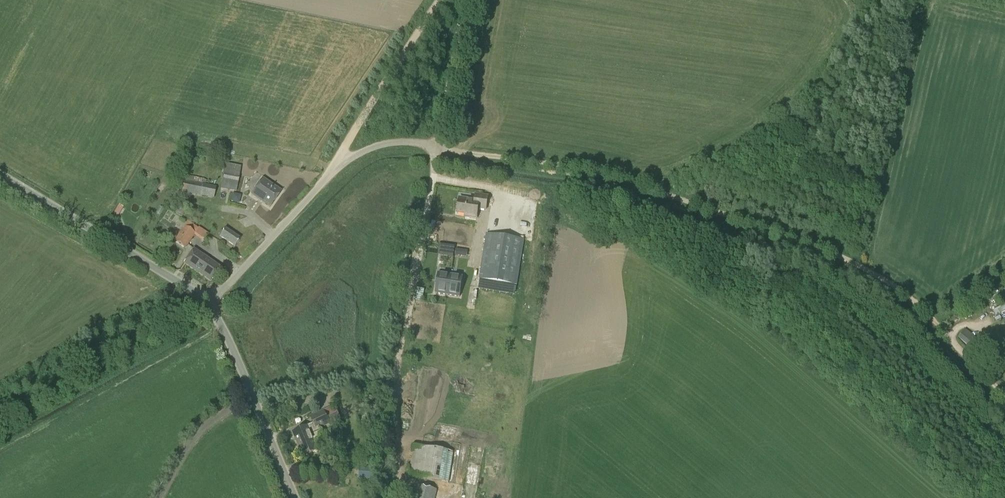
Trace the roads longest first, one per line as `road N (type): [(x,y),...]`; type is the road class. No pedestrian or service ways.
road 1 (track): [(1004,393),(920,306),(838,254),(618,175),(437,143),(457,0)]
road 2 (unclassified): [(209,301),(341,159),(393,141),(437,143)]
road 3 (unclassified): [(209,301),(0,172)]
road 4 (unclassified): [(297,497),(209,301)]
road 5 (unclassified): [(404,329),(437,143)]
road 6 (track): [(341,159),(436,0)]
road 7 (track): [(390,490),(404,329)]

